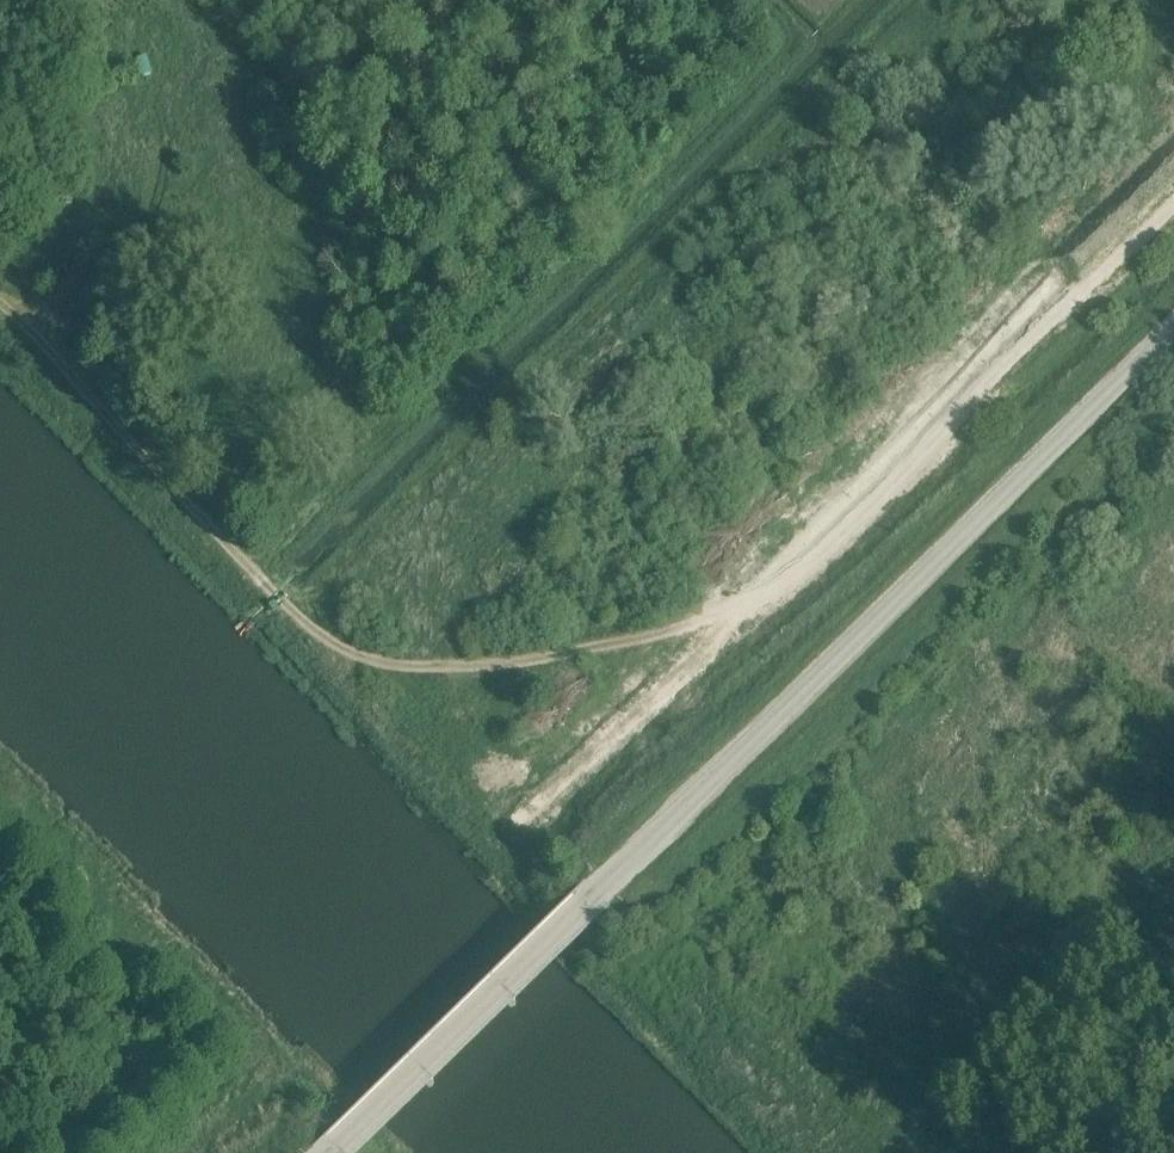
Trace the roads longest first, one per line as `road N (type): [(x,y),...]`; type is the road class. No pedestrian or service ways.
road 1 (track): [(0,303),(309,632),(363,662),(583,653),(678,623),(804,545),(1173,208)]
road 2 (tertiary): [(330,1152),(1173,329)]
road 3 (track): [(286,609),(609,294),(891,0)]

